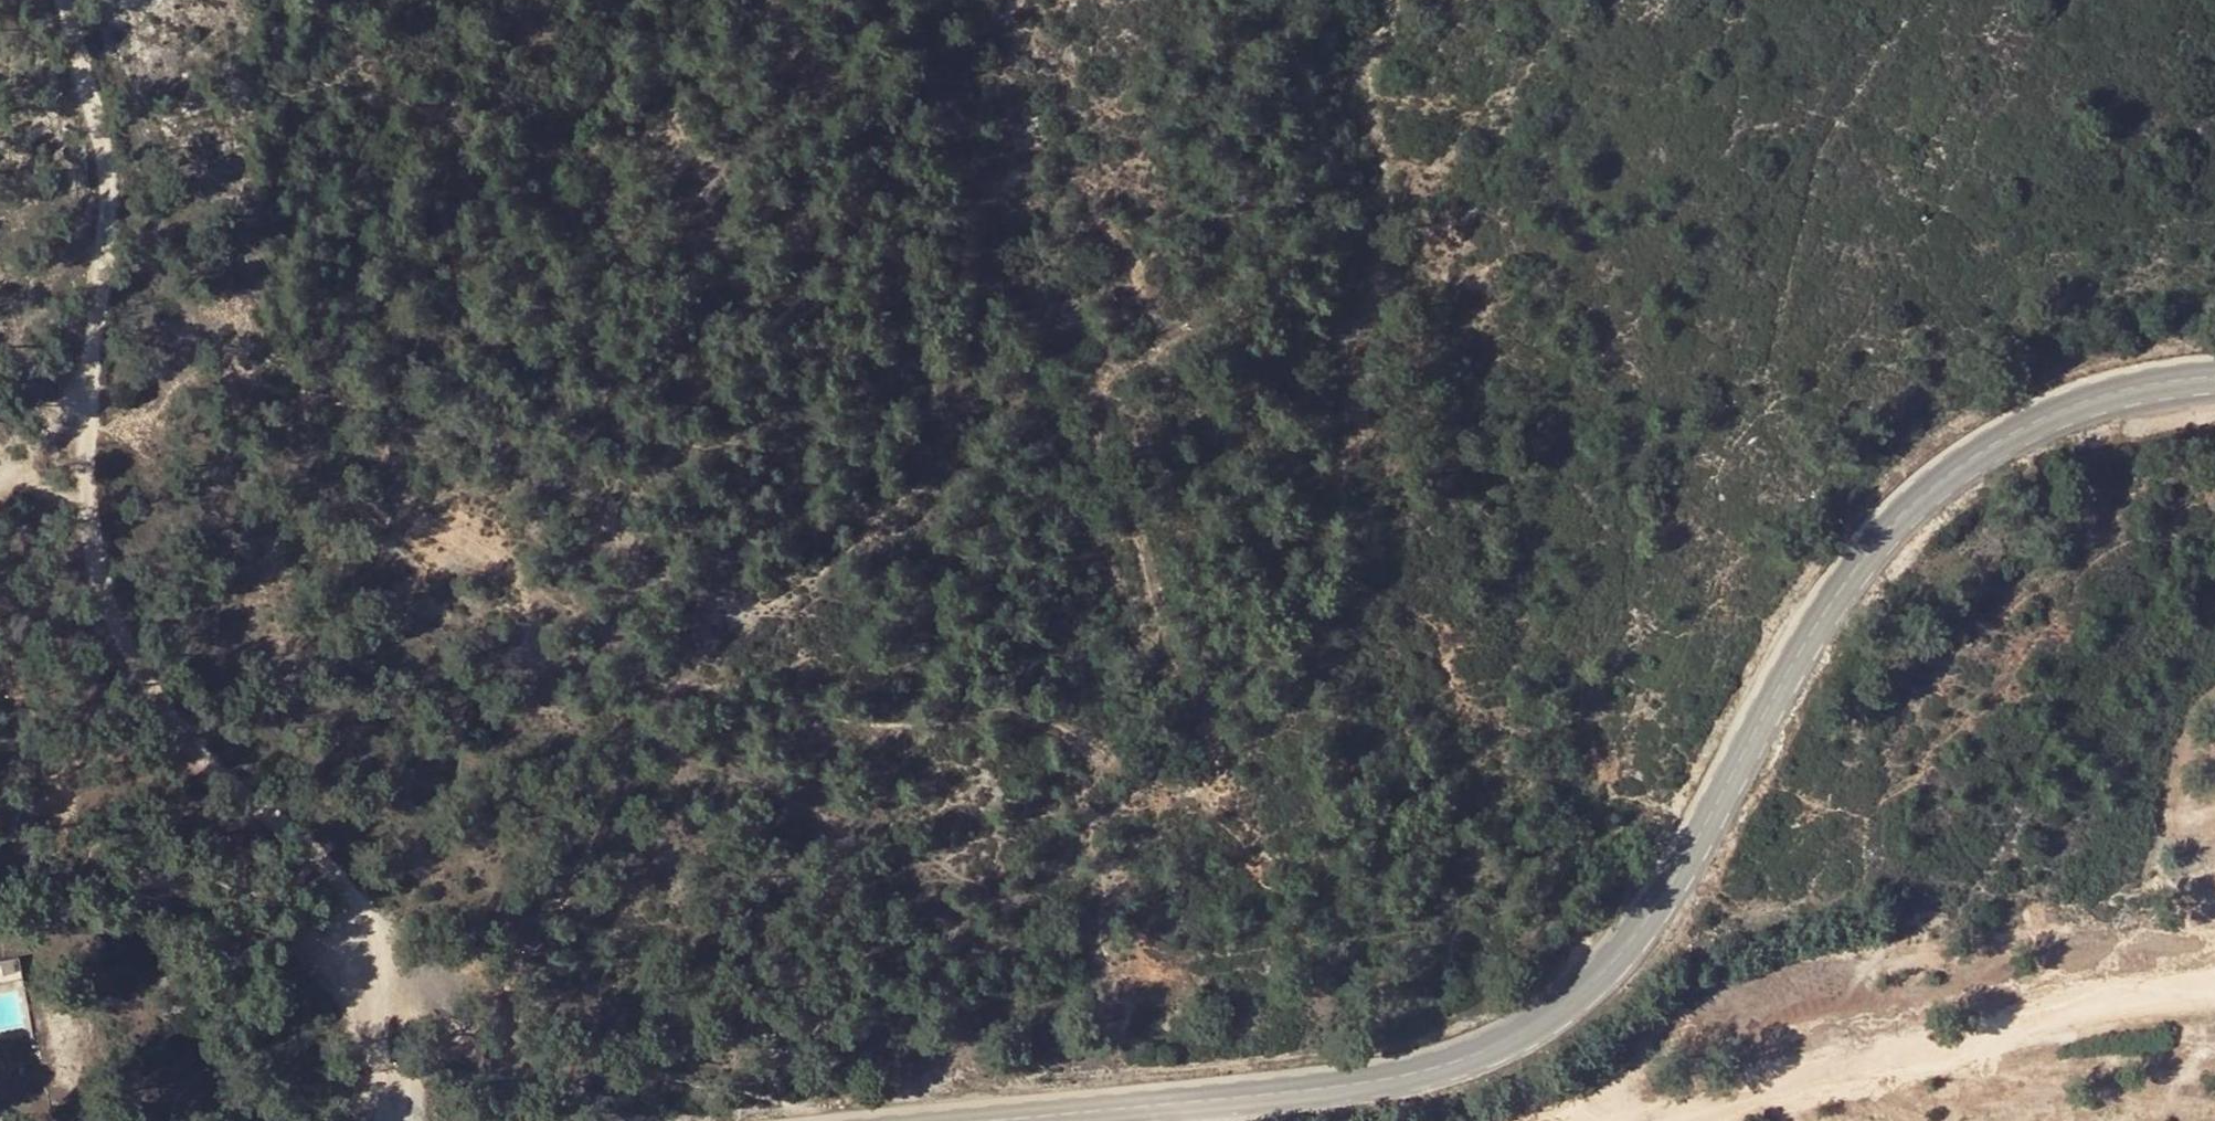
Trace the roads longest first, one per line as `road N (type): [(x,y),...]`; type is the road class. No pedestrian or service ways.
road 1 (secondary): [(2214,376),(2117,391),(2039,419),(1911,506),(1818,623),(1673,884),(1605,972),(1545,1022),(1465,1060),(1373,1082),(994,1120)]
road 2 (track): [(401,1120),(377,941),(363,906),(336,871),(190,744),(122,641),(101,588),(84,446),(108,166),(65,0)]
road 3 (track): [(1673,1120),(2214,987)]

